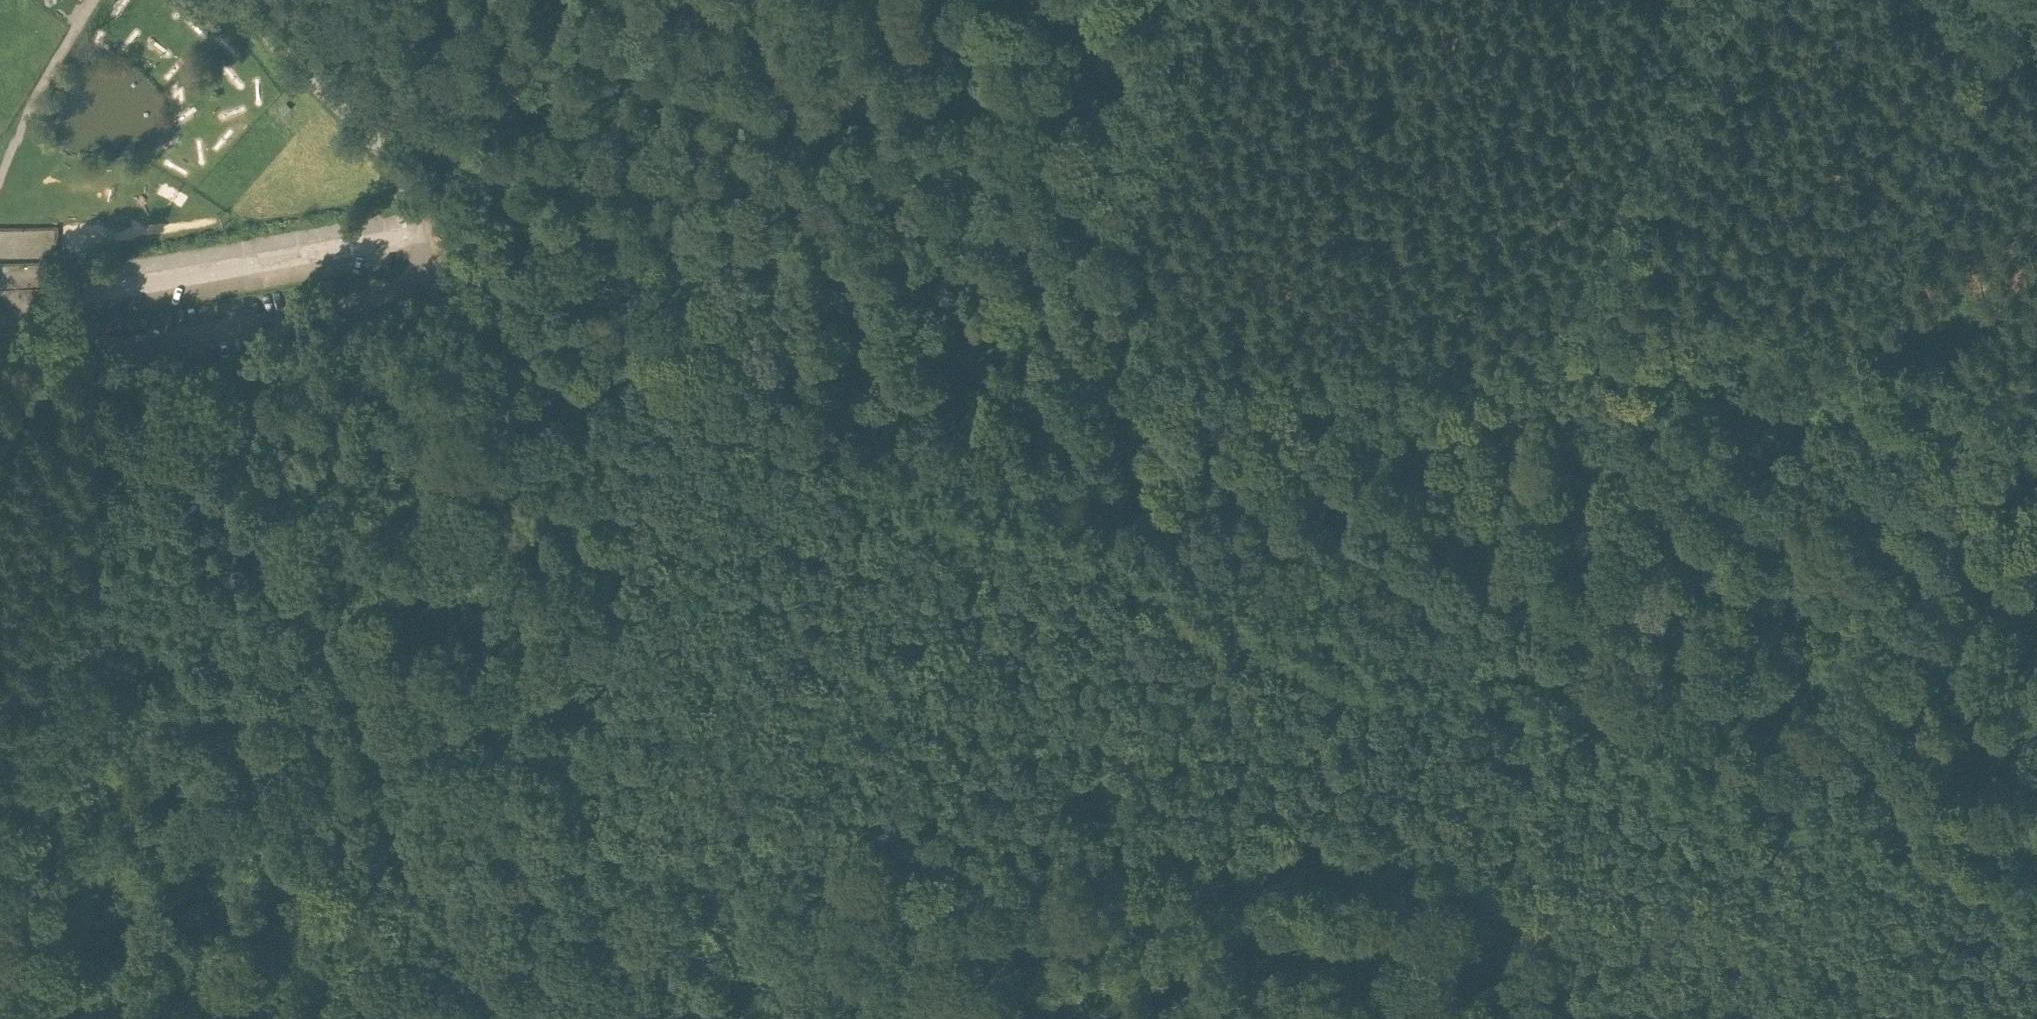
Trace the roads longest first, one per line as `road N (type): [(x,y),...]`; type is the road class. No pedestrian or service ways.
road 1 (track): [(1863,369),(1727,341),(1584,334),(1432,351),(1356,371),(1220,369),(1180,356),(1113,307),(1018,263),(810,245),(625,208),(545,222),(421,267)]
road 2 (unclassified): [(246,0),(270,40),(353,125),(400,187),(419,244),(417,280),(393,302),(350,313),(0,374)]
road 3 (track): [(0,185),(35,103),(96,0)]
road 4 (track): [(2036,465),(1995,428),(1863,369)]

